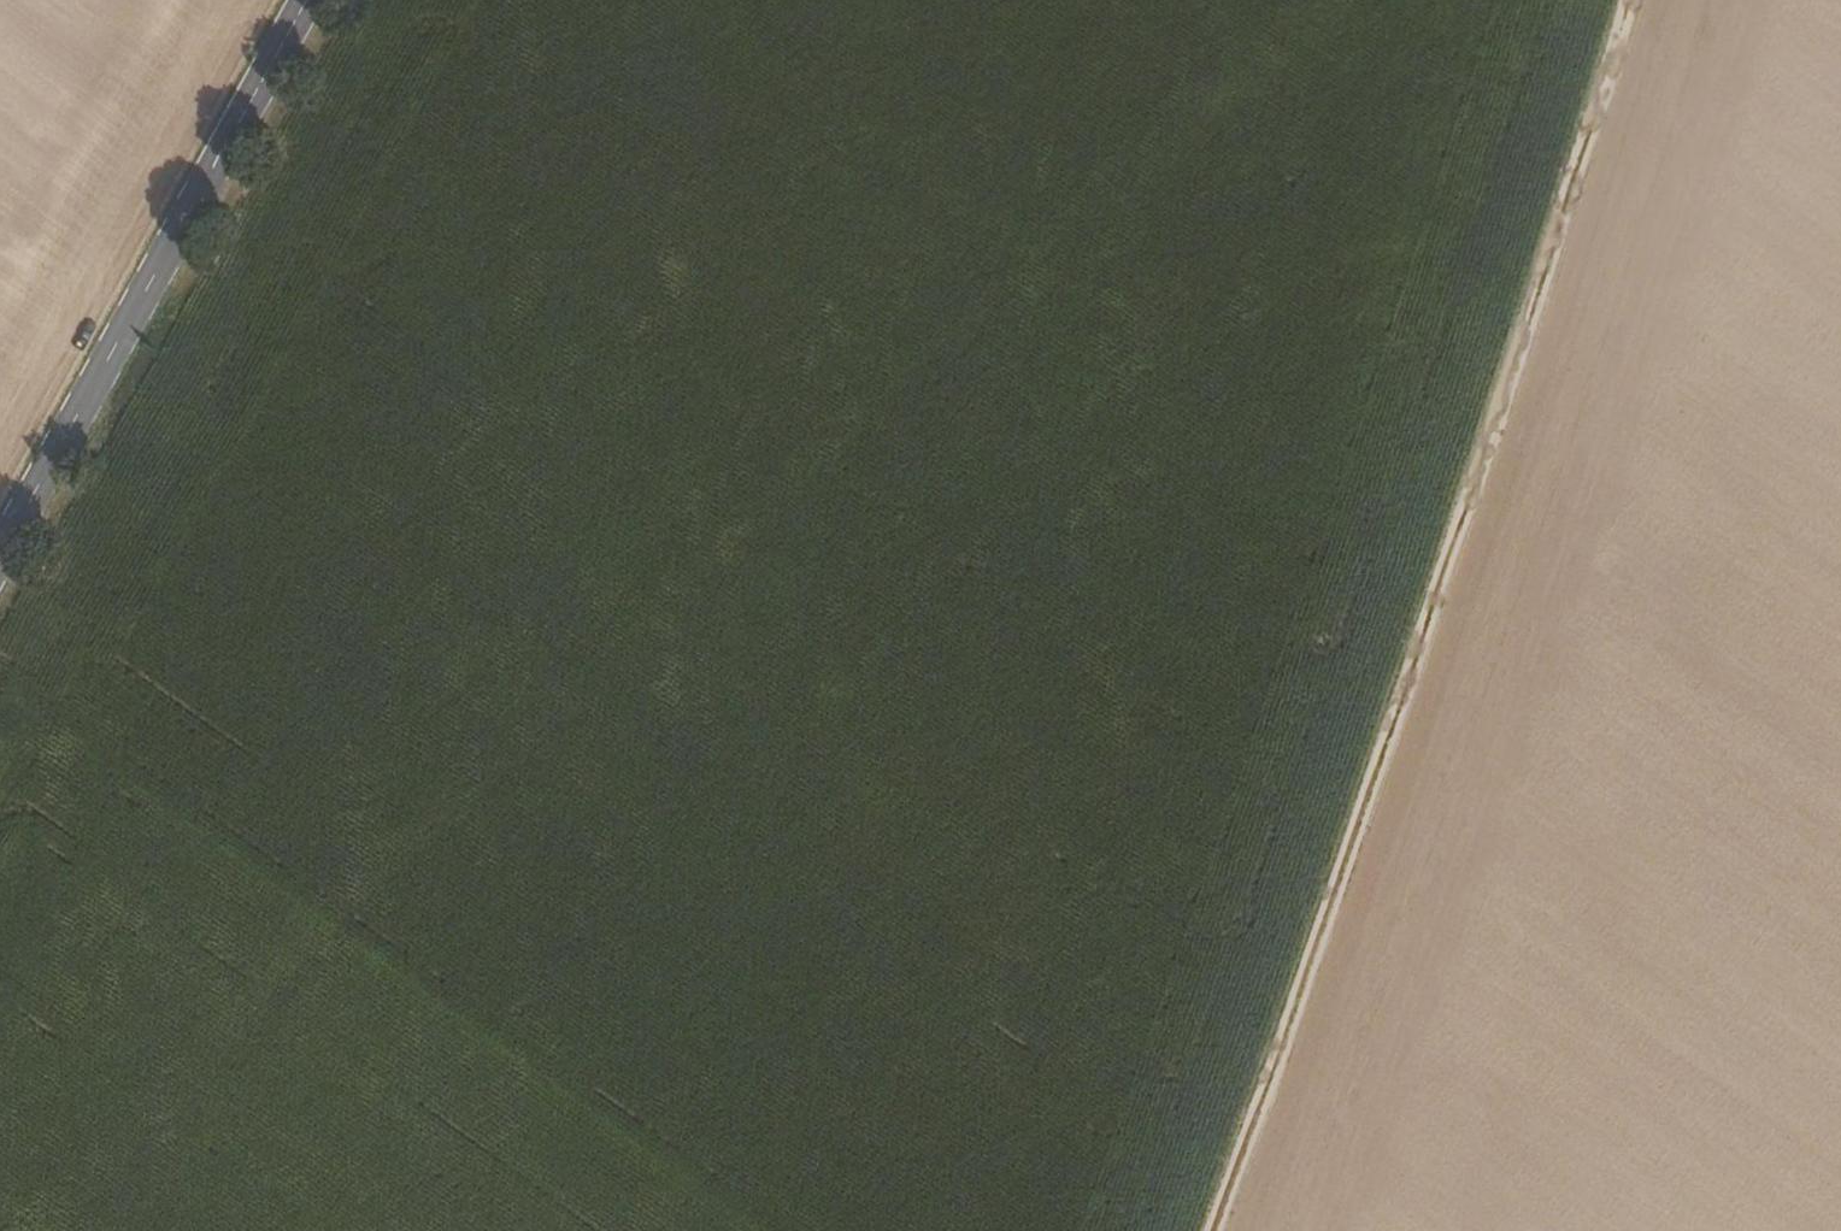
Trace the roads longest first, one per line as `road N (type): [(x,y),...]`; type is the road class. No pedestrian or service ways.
road 1 (track): [(1635,0),(1216,1230)]
road 2 (unclassified): [(305,0),(0,550)]

